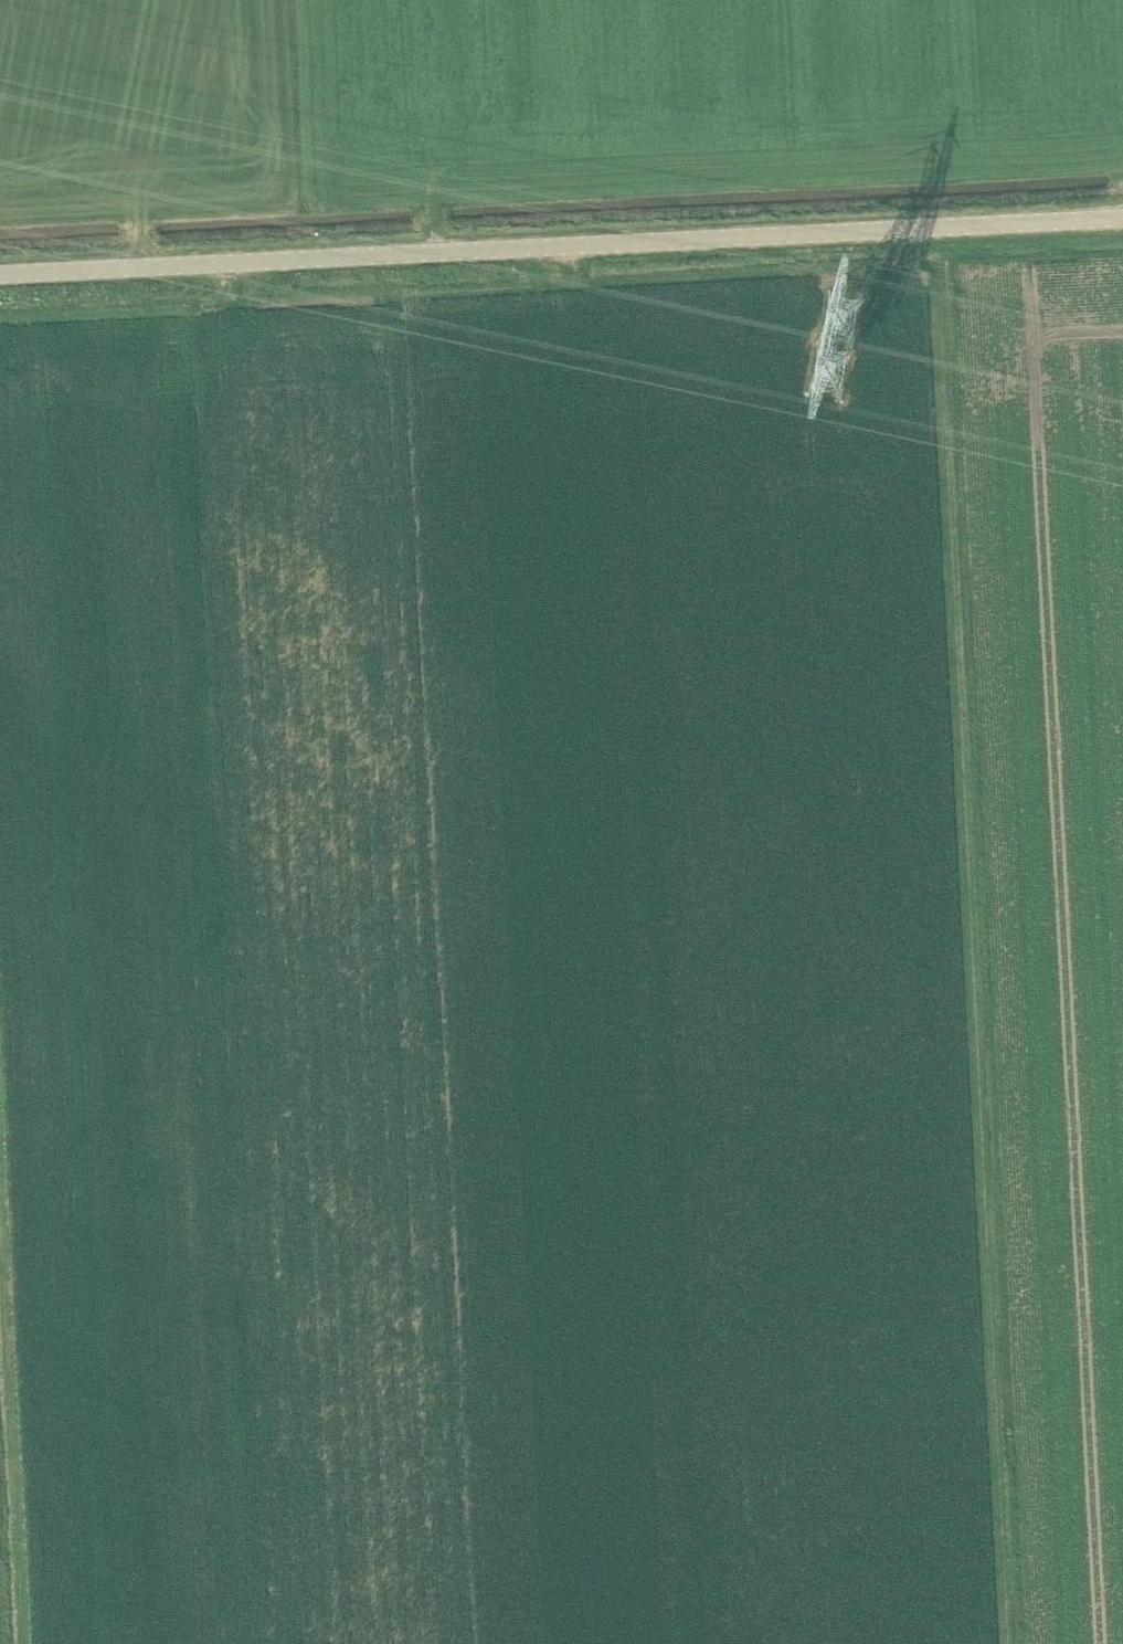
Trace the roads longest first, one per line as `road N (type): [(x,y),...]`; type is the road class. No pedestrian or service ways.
road 1 (unclassified): [(0,273),(1122,217)]

